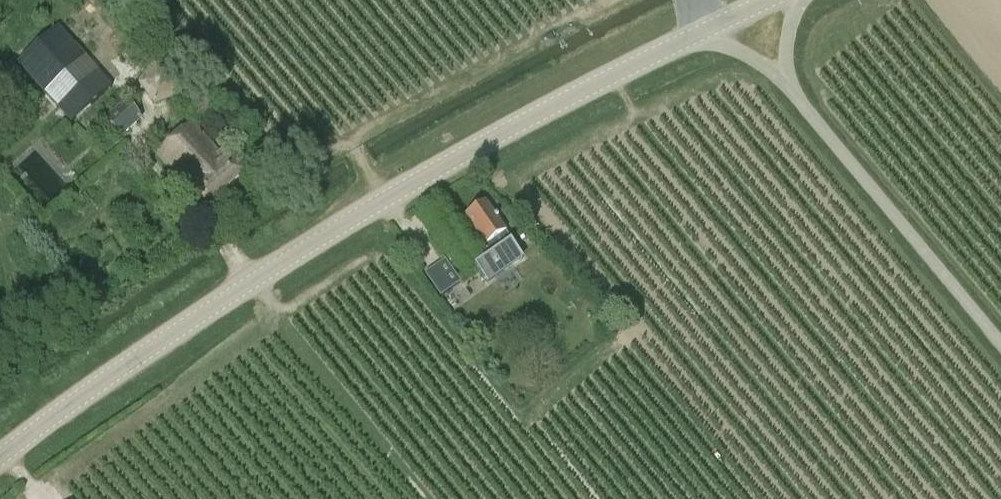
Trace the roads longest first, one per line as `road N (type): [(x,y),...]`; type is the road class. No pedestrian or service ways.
road 1 (unclassified): [(0,493),(280,266),(465,154),(708,30)]
road 2 (unclassified): [(1000,351),(785,82)]

